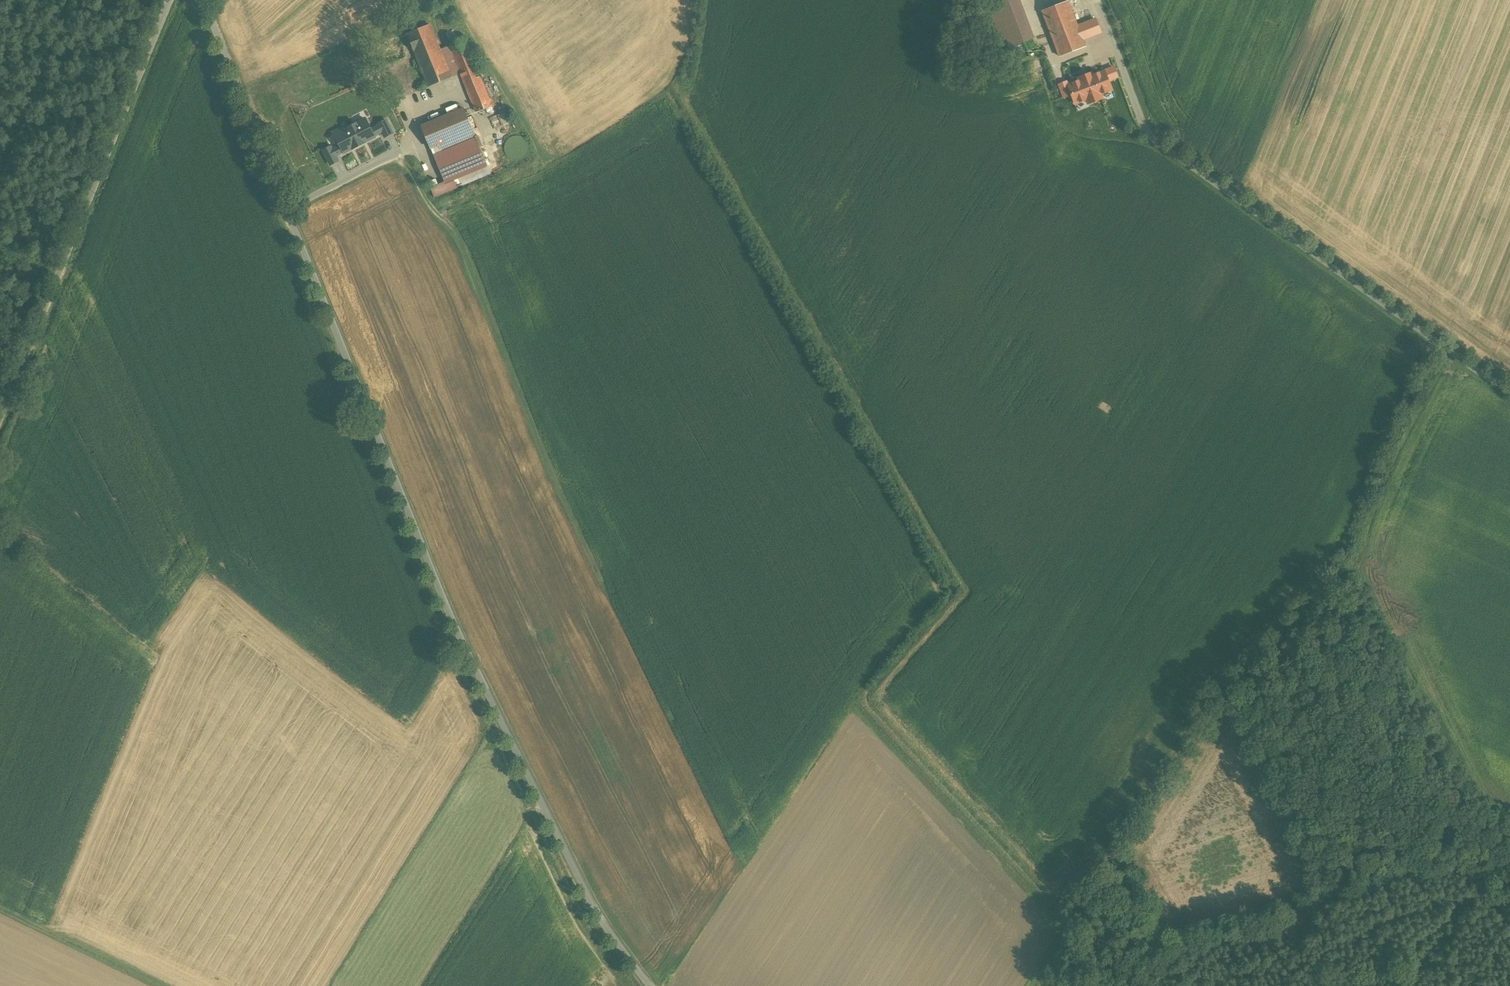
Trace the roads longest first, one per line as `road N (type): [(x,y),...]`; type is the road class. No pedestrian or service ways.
road 1 (unclassified): [(203,0),(461,640),(595,921),(650,985)]
road 2 (unclassified): [(171,0),(0,413)]

